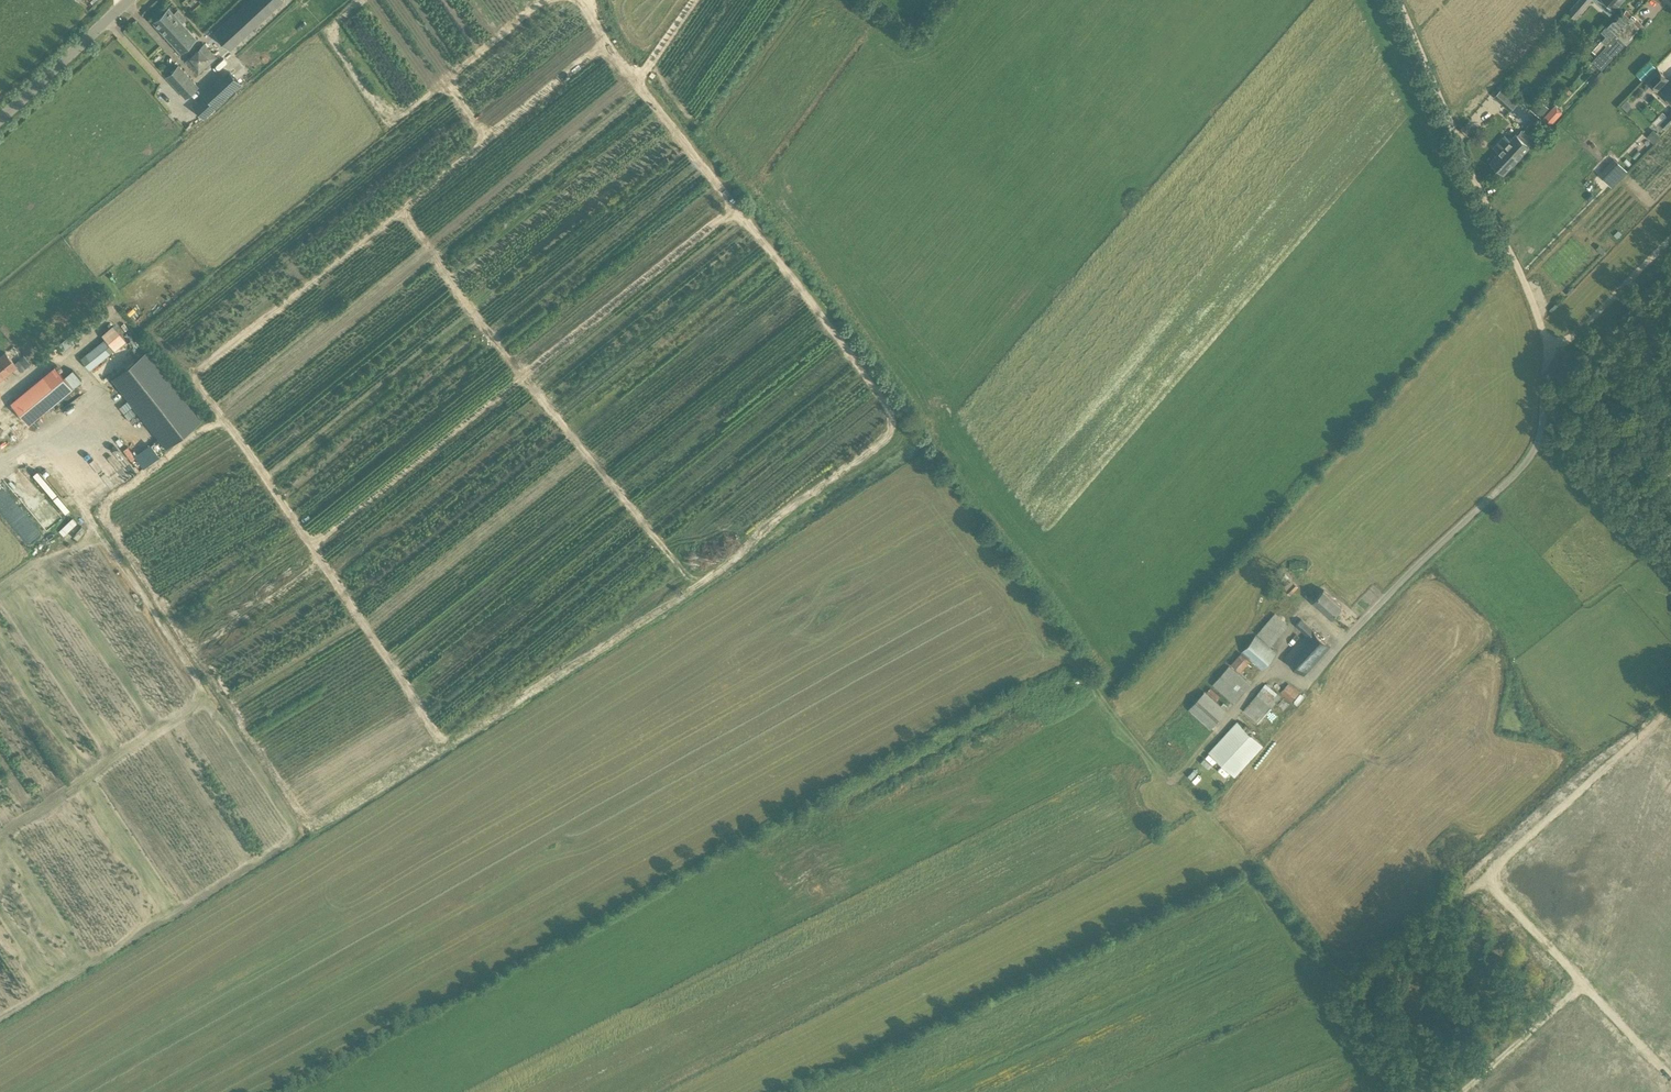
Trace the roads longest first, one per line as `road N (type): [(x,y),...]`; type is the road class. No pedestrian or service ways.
road 1 (track): [(1670,236),(1541,365),(1542,426),(1529,459),(1347,637),(1333,627)]
road 2 (track): [(1399,0),(1478,199),(1554,350)]
road 3 (tertiary): [(0,119),(128,0)]

